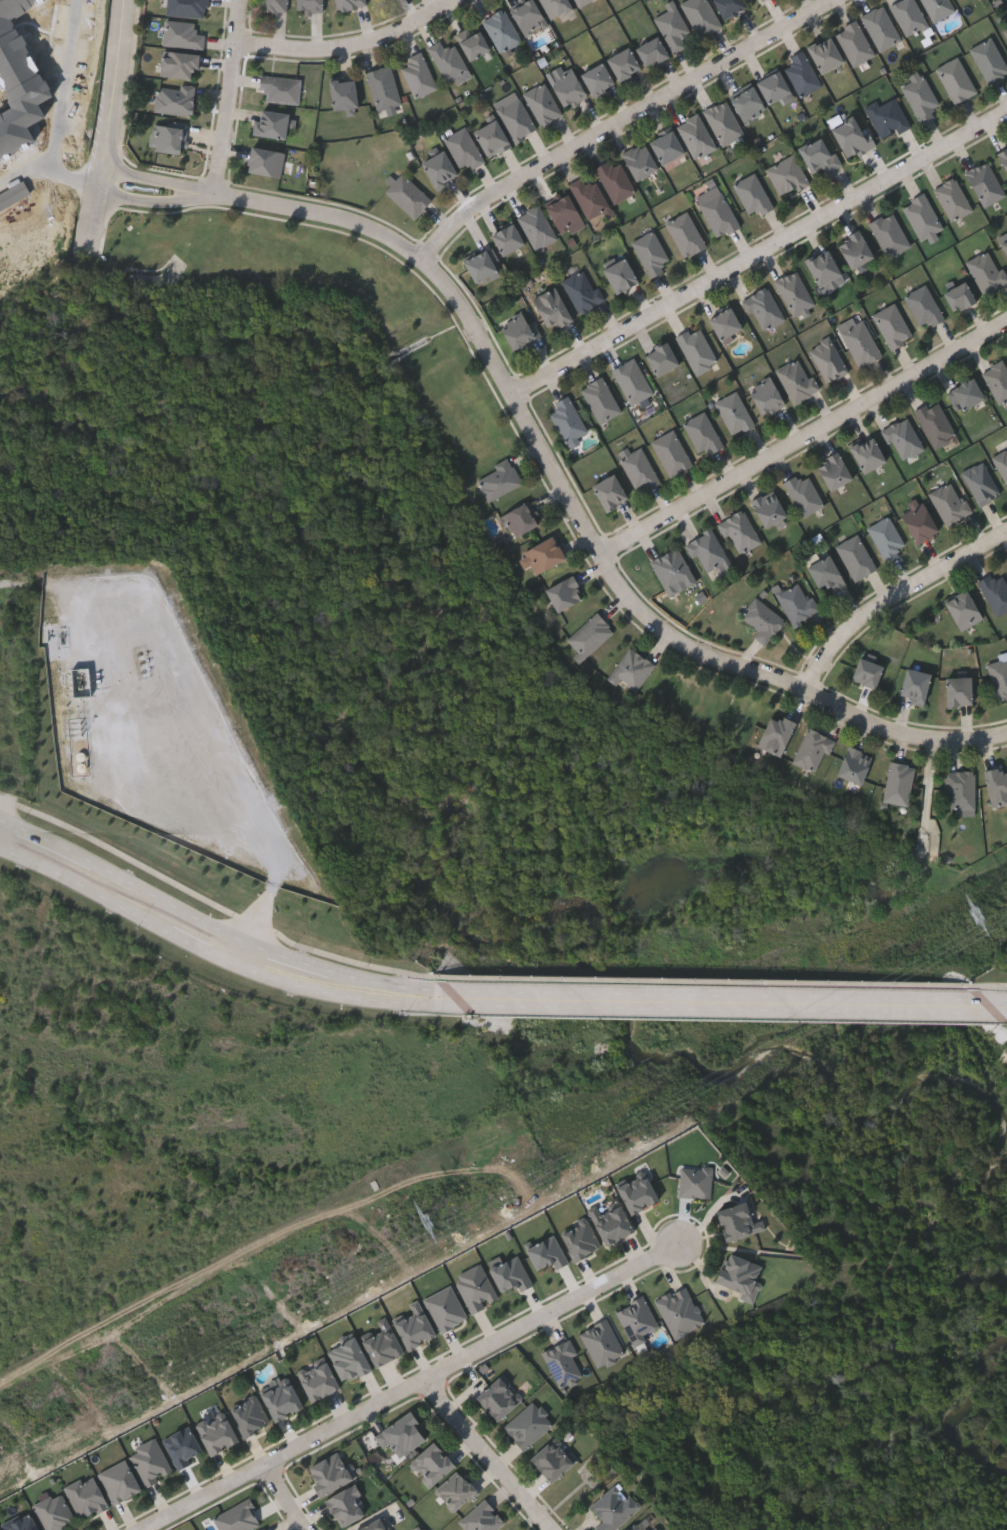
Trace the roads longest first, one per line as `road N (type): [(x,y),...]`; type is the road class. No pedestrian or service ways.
road 1 (residential): [(99,181),(218,193),(376,230),(425,262),(457,297),(604,558),(659,627),(694,651),(808,690),(882,728),(966,742),(1006,735)]
road 2 (residential): [(680,1247),(147,1529)]
road 3 (residential): [(513,396),(1006,114)]
road 4 (primary): [(436,998),(978,1003)]
road 5 (residential): [(425,262),(489,199),(838,0)]
road 6 (residential): [(604,558),(1006,327)]
road 7 (primary): [(241,952),(224,932),(0,818)]
road 8 (primary): [(0,845),(210,952),(241,952)]
road 9 (residential): [(808,690),(862,619),(1006,533)]
road 10 (residential): [(127,0),(86,250)]
road 11 (residential): [(241,45),(345,49),(389,37),(454,0)]
road 12 (primary): [(241,952),(316,980),(436,998)]
road 13 (residential): [(552,1529),(423,1378)]
road 14 (residential): [(218,193),(243,0)]

